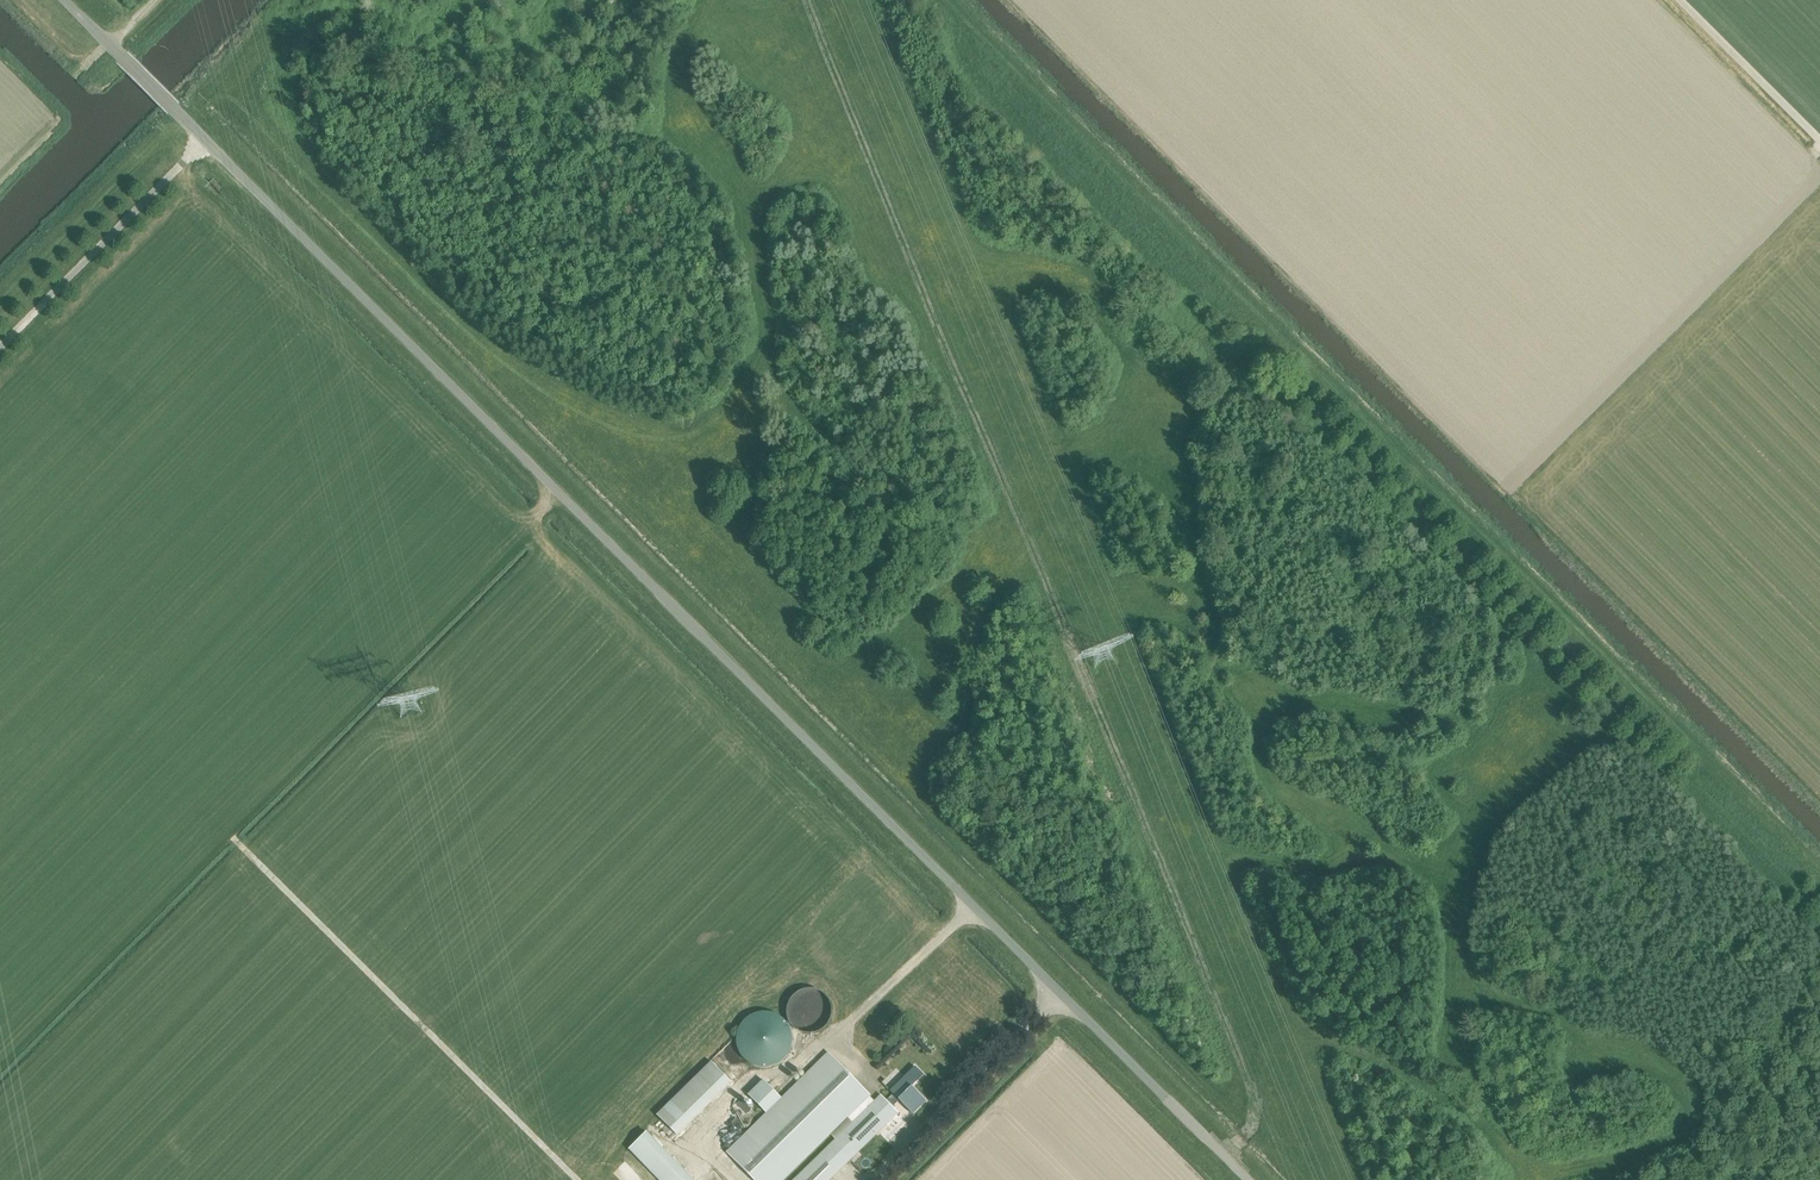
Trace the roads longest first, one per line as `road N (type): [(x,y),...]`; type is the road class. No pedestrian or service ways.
road 1 (unclassified): [(1245,1179),(61,0)]

